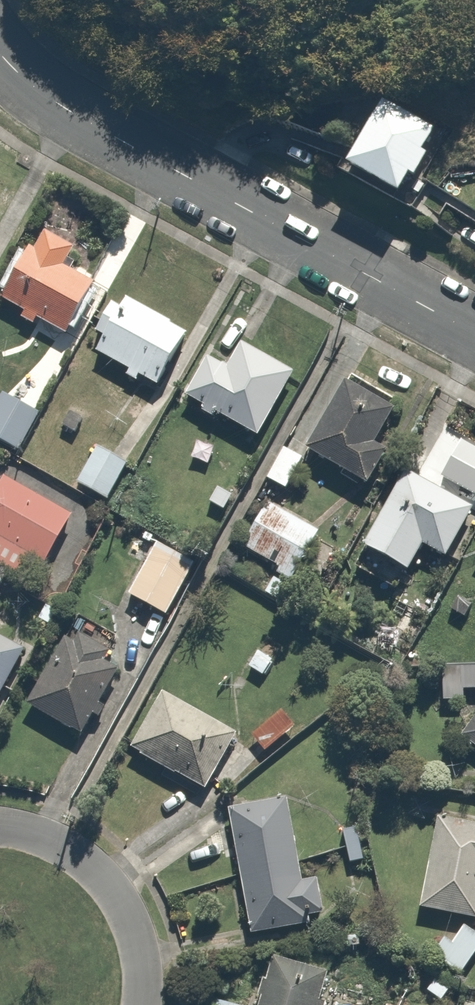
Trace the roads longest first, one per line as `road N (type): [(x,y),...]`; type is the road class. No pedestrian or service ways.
road 1 (residential): [(0,52),(68,110),(474,333)]
road 2 (residential): [(0,829),(51,840),(118,905),(140,967),(136,1004)]

